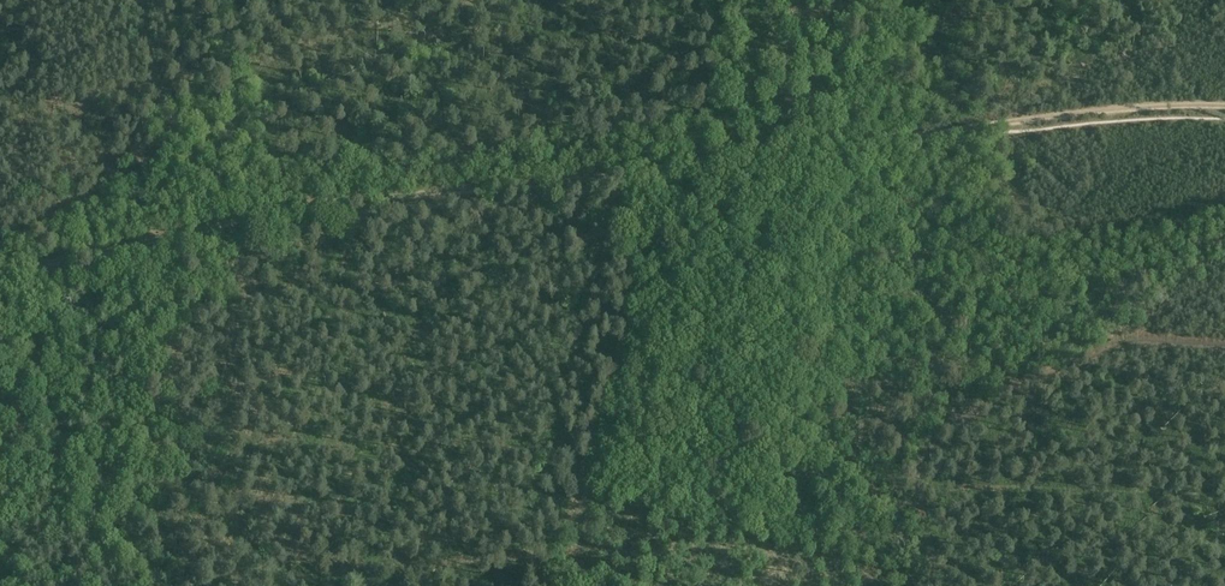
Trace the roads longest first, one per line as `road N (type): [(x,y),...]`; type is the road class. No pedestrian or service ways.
road 1 (track): [(0,271),(330,201),(563,181),(735,148),(1127,107),(1224,106)]
road 2 (track): [(237,219),(167,116),(139,0)]

